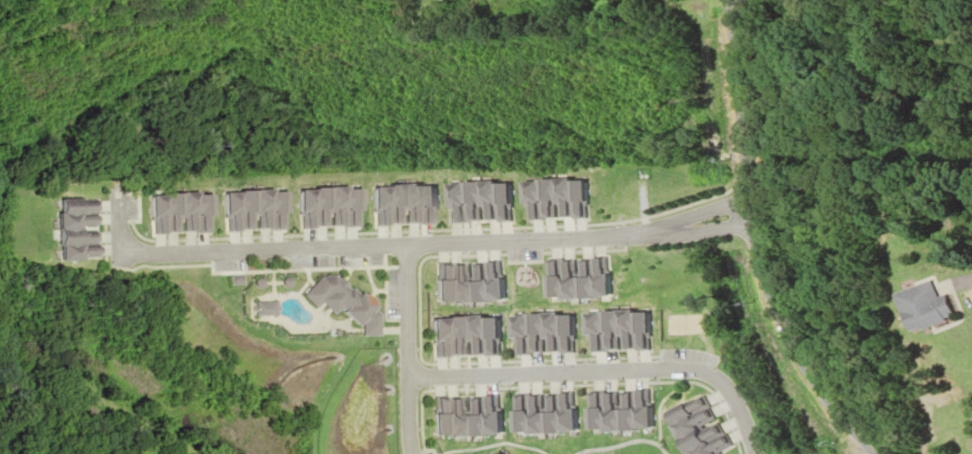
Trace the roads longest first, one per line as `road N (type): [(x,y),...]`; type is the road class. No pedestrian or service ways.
road 1 (tertiary): [(870,453),(822,396),(781,326),(754,239),(729,0)]

